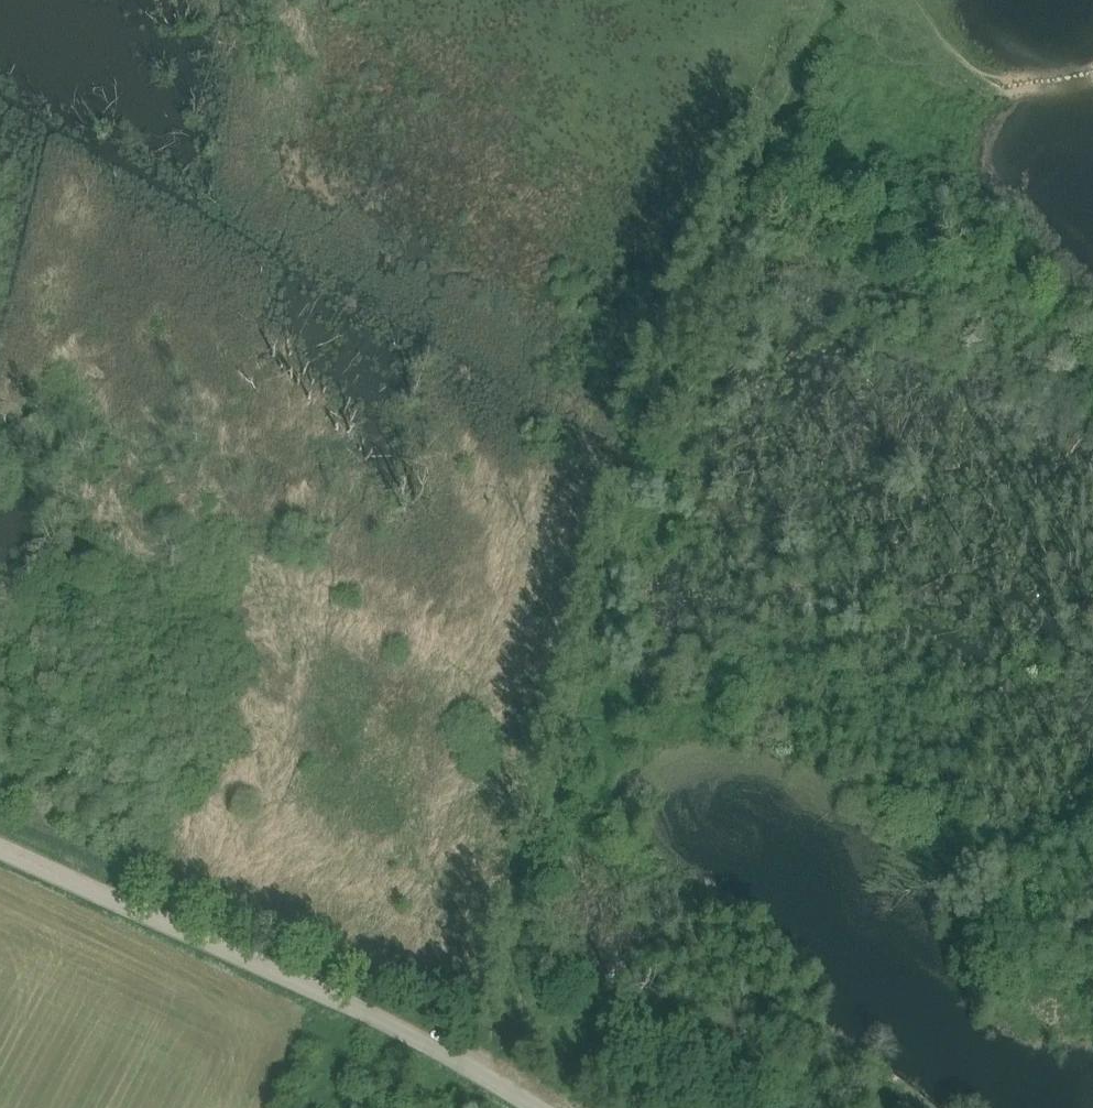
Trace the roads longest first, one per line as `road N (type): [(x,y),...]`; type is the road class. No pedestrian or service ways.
road 1 (unclassified): [(542,1107),(460,1059),(0,851)]
road 2 (track): [(804,57),(637,457)]

